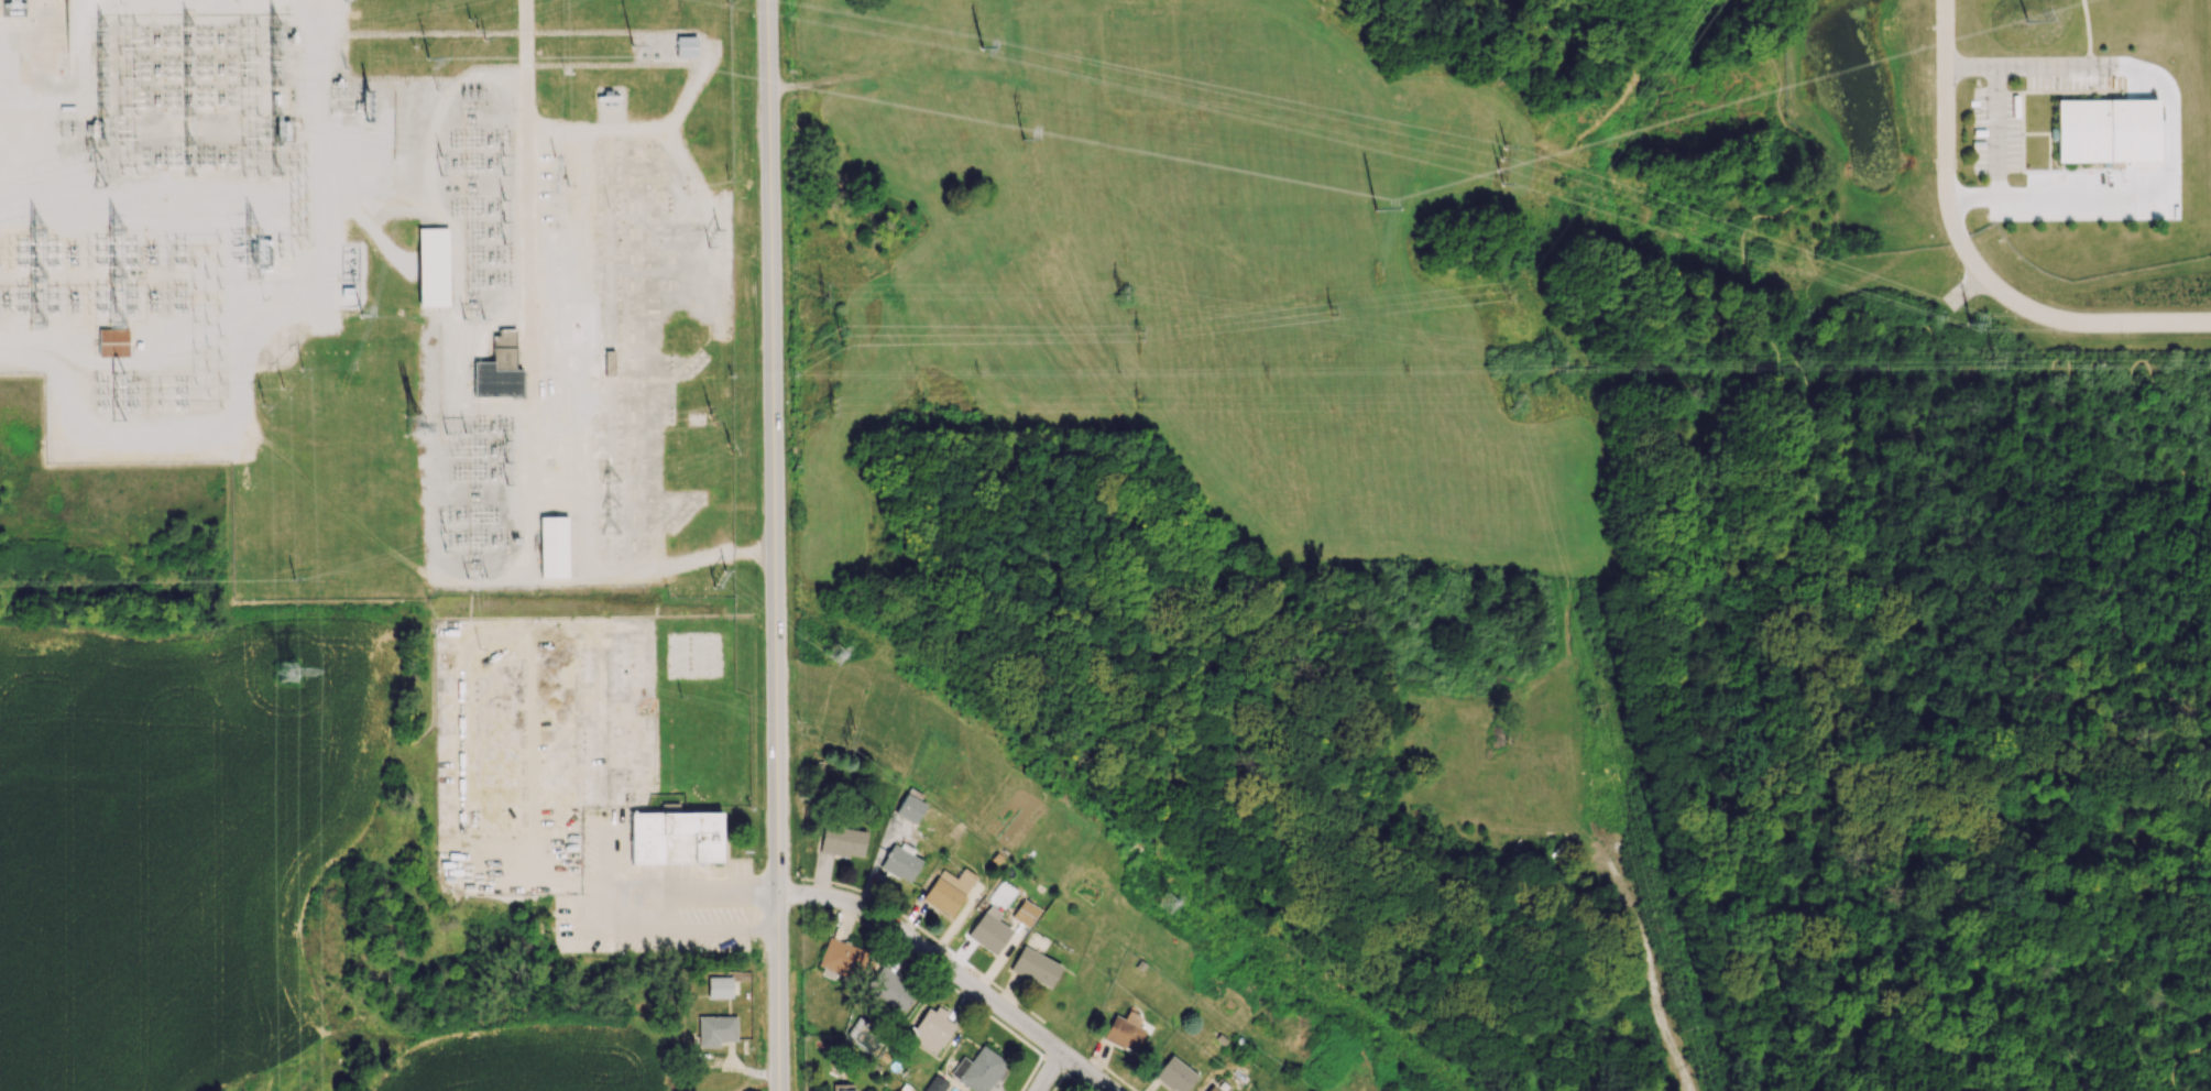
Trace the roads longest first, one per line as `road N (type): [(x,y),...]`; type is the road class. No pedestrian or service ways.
road 1 (secondary): [(769,0),(780,1090)]
road 2 (residential): [(1108,1090),(934,960),(853,910),(778,896)]
road 3 (residential): [(1946,0),(1948,167),(1962,239)]
road 4 (residential): [(778,896),(624,896)]
road 5 (track): [(1543,134),(1590,124),(1616,106),(1638,73)]

